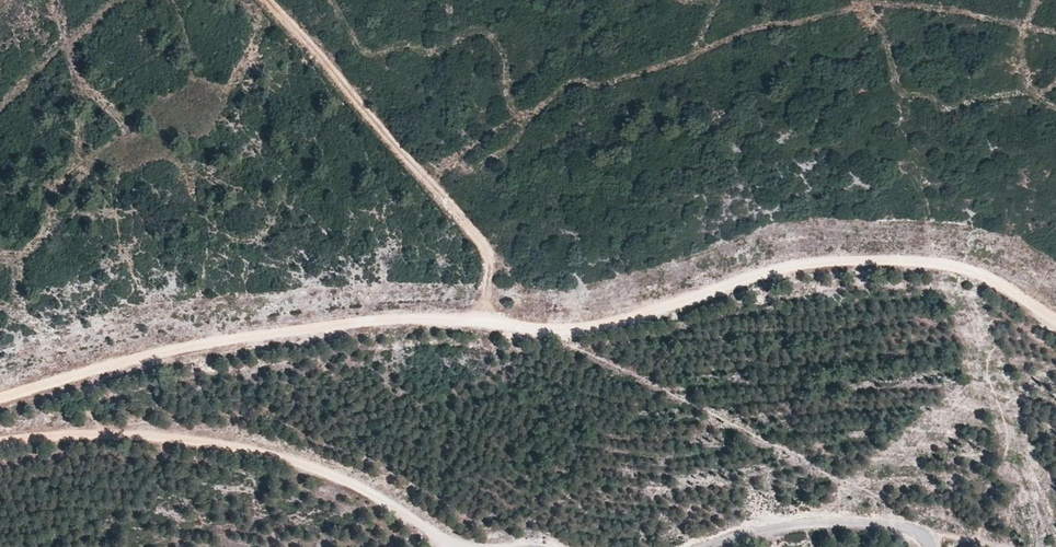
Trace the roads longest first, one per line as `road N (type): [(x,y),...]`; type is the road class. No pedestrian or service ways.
road 1 (track): [(0,396),(158,355),(322,329),(406,321),(550,335),(835,261),(958,268),(1000,283),(1055,323)]
road 2 (track): [(455,546),(360,486),(260,448),(126,436),(0,444)]
road 3 (unclassified): [(719,546),(801,527),(888,526),(929,546)]

